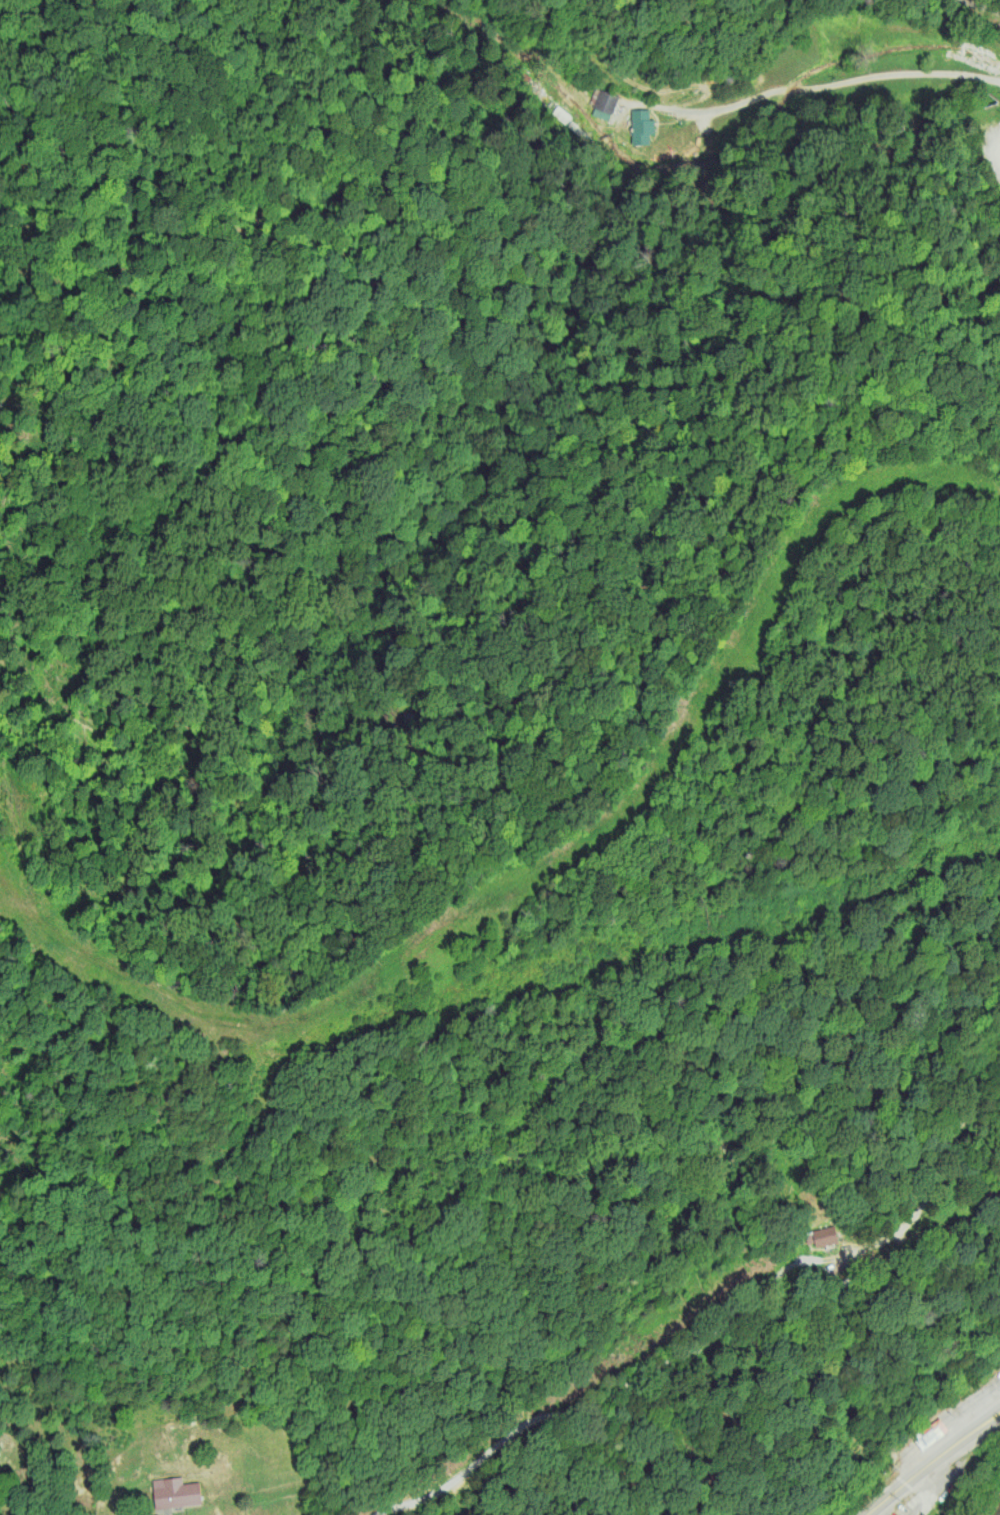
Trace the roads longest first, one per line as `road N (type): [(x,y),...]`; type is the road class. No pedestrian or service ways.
road 1 (residential): [(999,75),(703,110)]
road 2 (primary): [(886,1501),(999,1415)]

